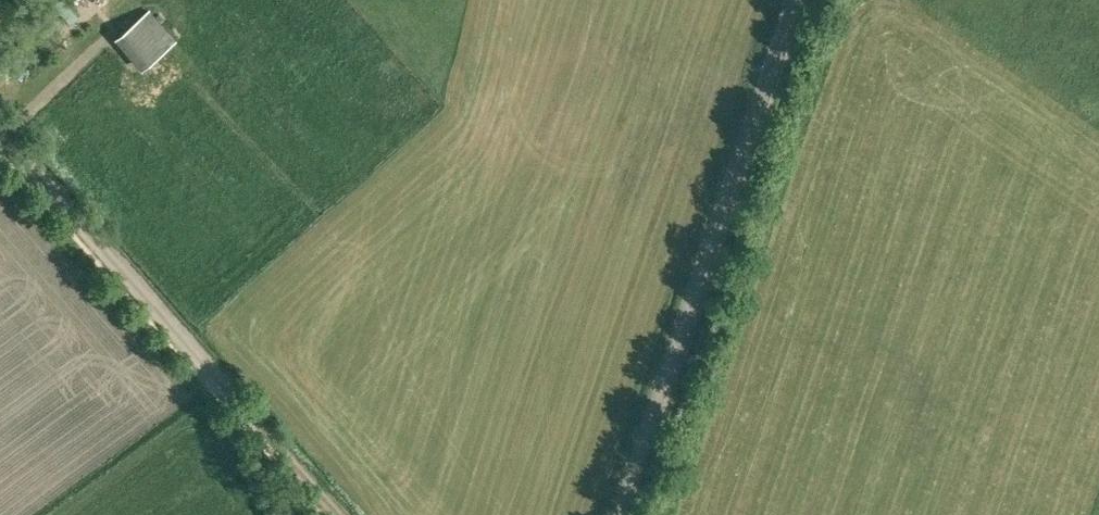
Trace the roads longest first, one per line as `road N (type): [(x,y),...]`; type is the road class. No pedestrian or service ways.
road 1 (unclassified): [(618,514),(794,0)]
road 2 (track): [(0,136),(336,514)]

